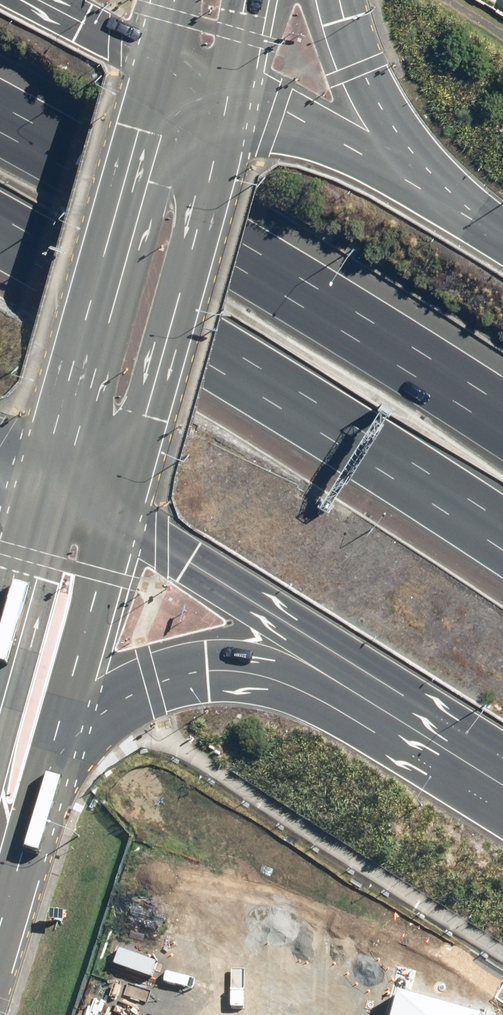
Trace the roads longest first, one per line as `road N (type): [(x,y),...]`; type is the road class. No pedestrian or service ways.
road 1 (motorway): [(502,521),(250,360),(0,219)]
road 2 (motorway): [(0,134),(261,276),(502,427)]
road 3 (motorway): [(440,728),(274,672),(216,666),(152,685),(92,722),(65,751),(37,803)]
road 4 (primary): [(230,94),(117,513)]
road 5 (primary): [(46,473),(161,59)]
road 6 (motorway): [(440,728),(117,513)]
road 7 (motorway): [(230,94),(502,239)]
road 8 (secondary): [(117,513),(37,803)]
road 9 (motorway): [(342,0),(397,133),(502,237)]
road 10 (secondary): [(0,650),(46,473)]
road 11 (motorway): [(39,0),(161,59)]

